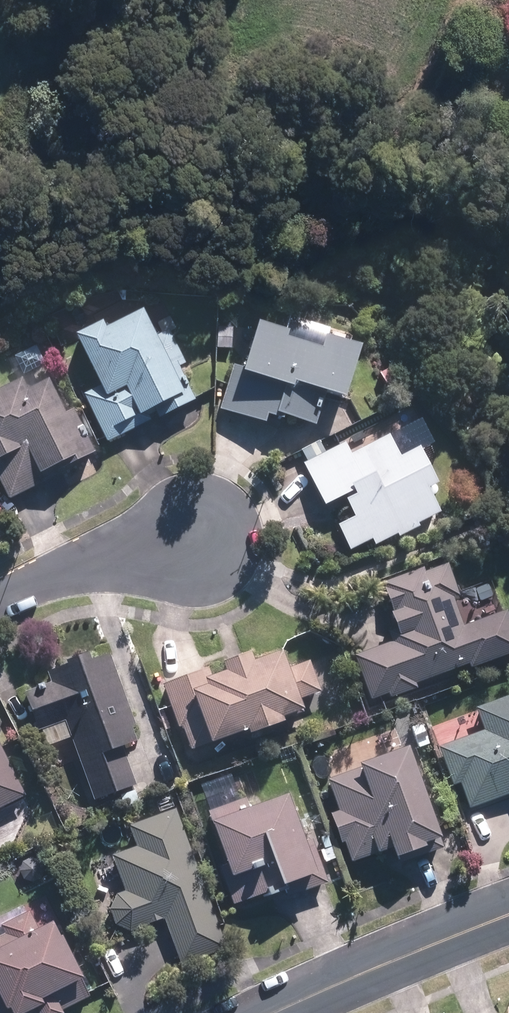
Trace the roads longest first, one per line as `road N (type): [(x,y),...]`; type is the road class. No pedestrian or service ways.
road 1 (residential): [(508,912),(273,1012)]
road 2 (residential): [(197,534),(84,562),(0,603)]

